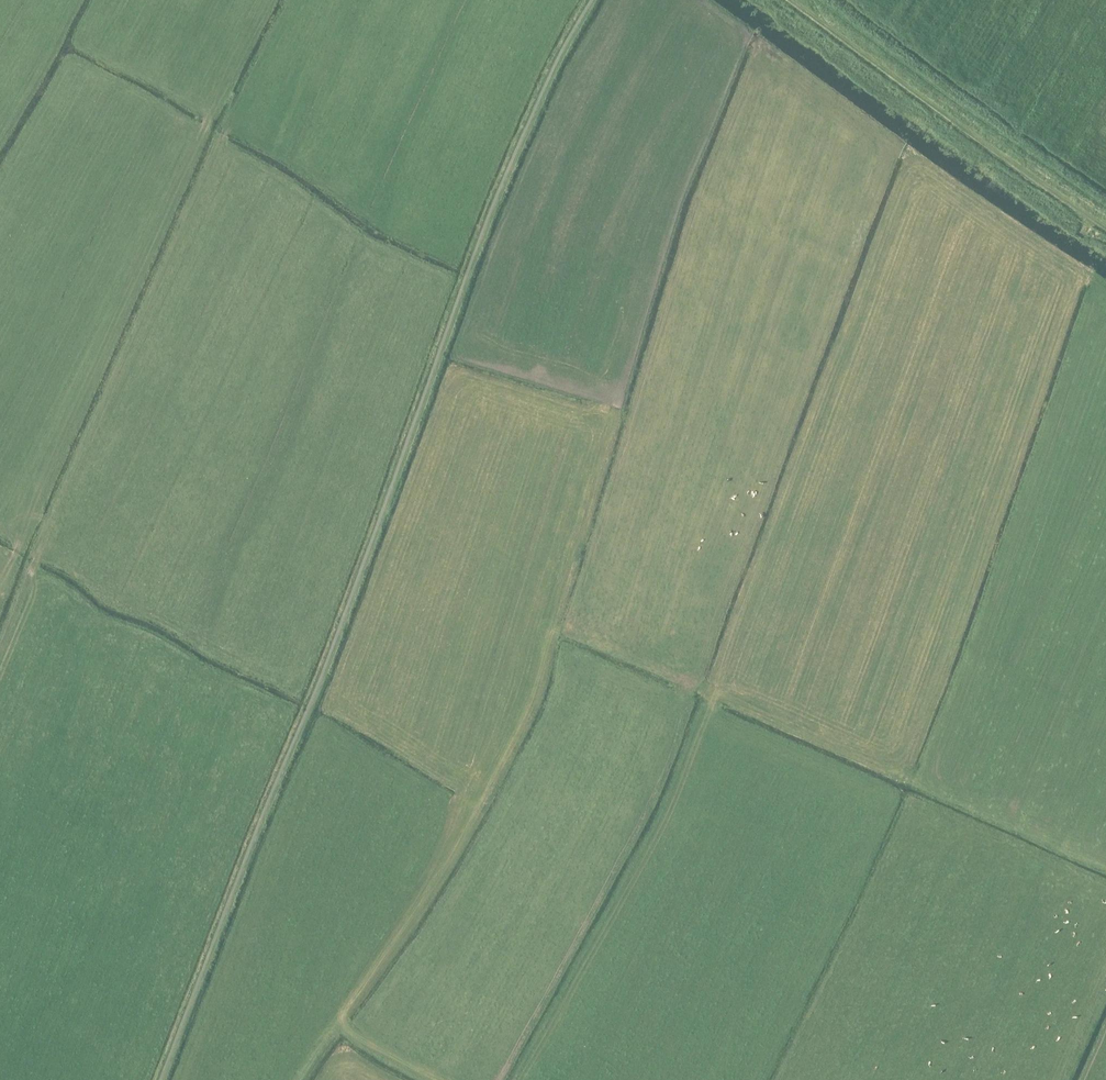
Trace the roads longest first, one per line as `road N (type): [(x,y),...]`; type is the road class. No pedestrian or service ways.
road 1 (track): [(790,0),(1105,227)]
road 2 (track): [(817,0),(1011,145)]

